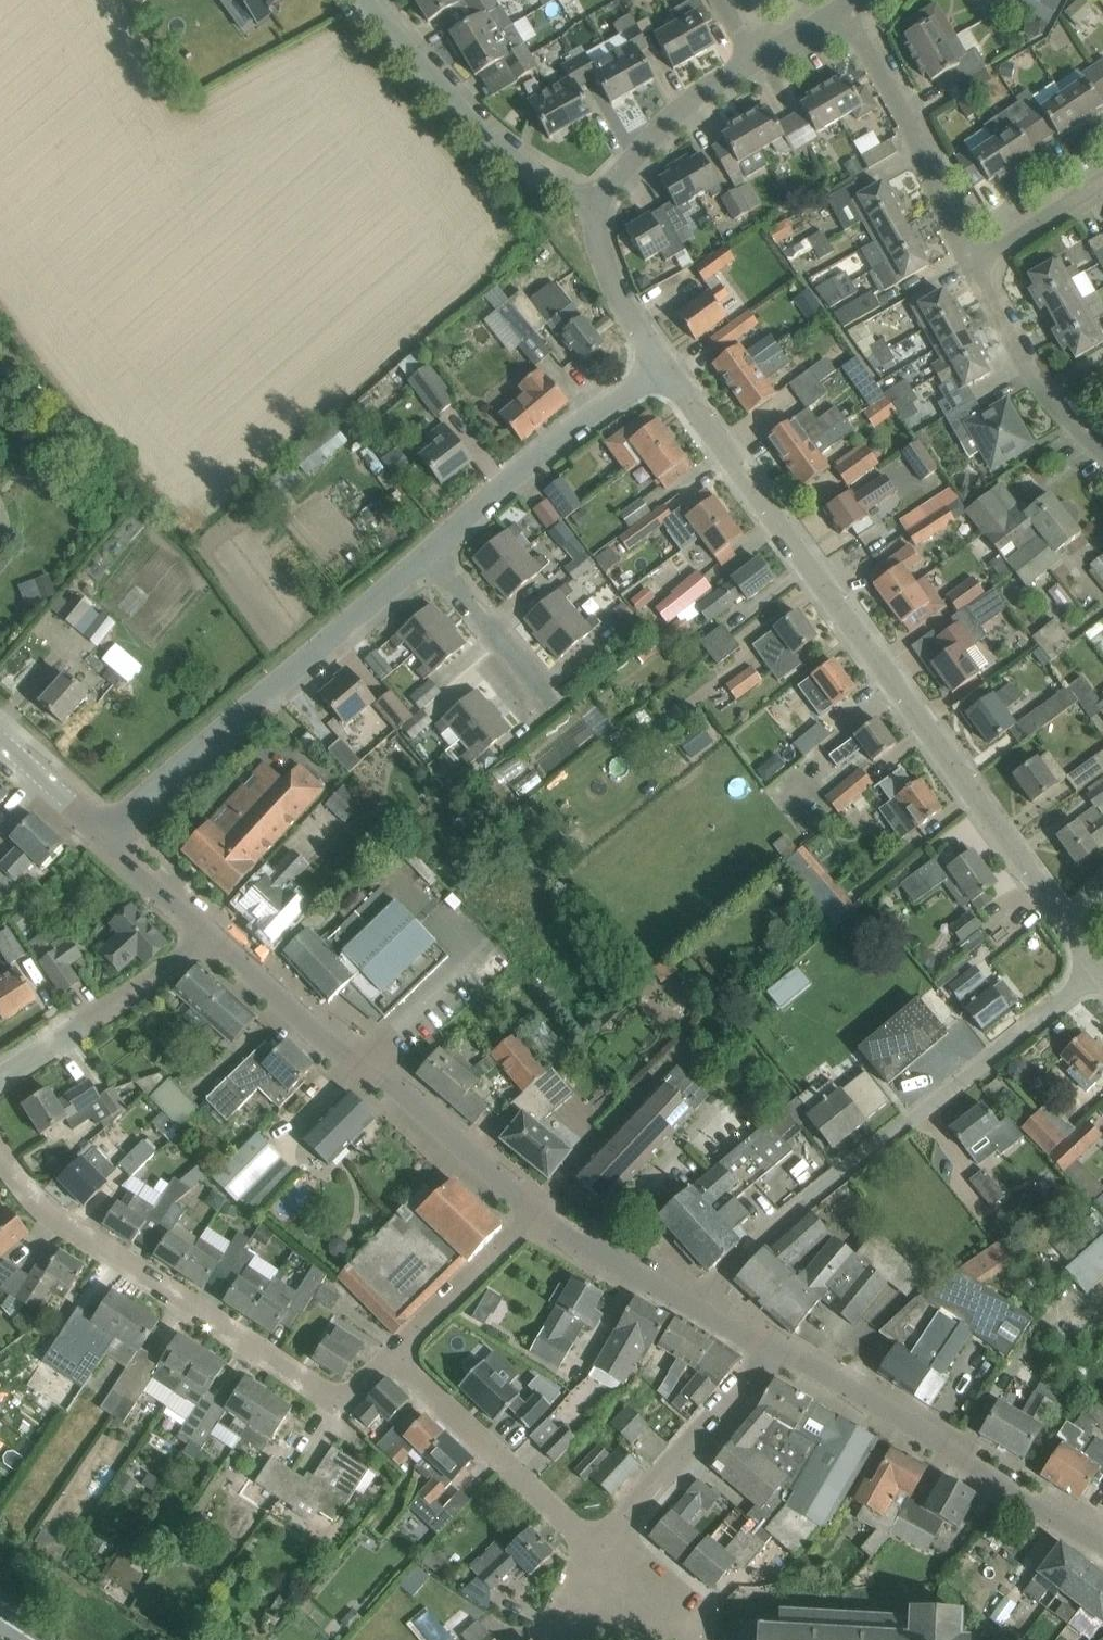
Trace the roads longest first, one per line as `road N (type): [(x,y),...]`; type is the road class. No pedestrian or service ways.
road 1 (residential): [(1072,932),(663,365)]
road 2 (residential): [(691,1306),(1097,970)]
road 3 (residential): [(393,1356),(339,1406),(65,1220),(0,1152)]
road 4 (unclassified): [(534,1212),(386,1076),(341,1053),(212,936)]
road 5 (residential): [(109,828),(433,552)]
road 6 (unclassified): [(1102,1539),(915,1416),(773,1346)]
road 7 (residential): [(598,220),(574,191),(507,148),(366,0)]
road 8 (residential): [(433,552),(663,365)]
road 9 (residential): [(971,263),(870,49),(841,12)]
road 10 (residential): [(606,1533),(552,1501),(393,1356)]
road 11 (residential): [(0,1075),(212,936)]
road 12 (residential): [(773,1346),(606,1533)]
road 13 (residential): [(1102,451),(1076,429),(971,263)]
road 14 (residential): [(598,220),(684,113),(763,64)]
road 15 (residential): [(393,1356),(534,1212)]
road 16 (residential): [(557,703),(433,552)]
road 17 (unclassified): [(691,1306),(534,1212)]
road 18 (residential): [(663,365),(620,302),(598,220)]
road 19 (residential): [(971,263),(1102,179)]
road 20 (unclassified): [(212,936),(109,828)]
road 21 (unclassified): [(109,828),(0,736)]
road 22 (residential): [(606,1533),(694,1639)]

